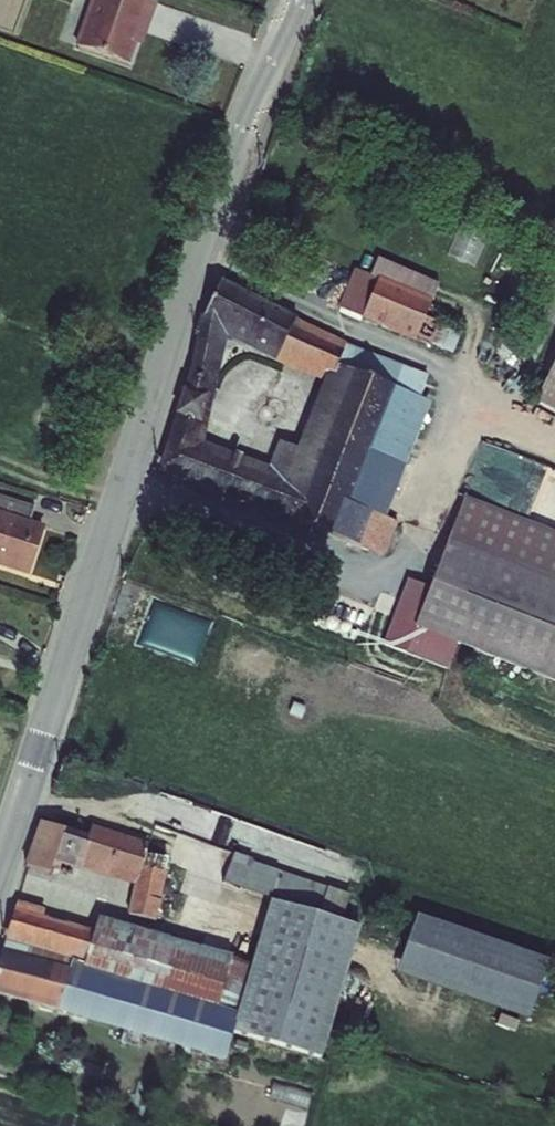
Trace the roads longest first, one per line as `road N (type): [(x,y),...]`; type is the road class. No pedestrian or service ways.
road 1 (residential): [(296,0),(186,287),(0,872)]

